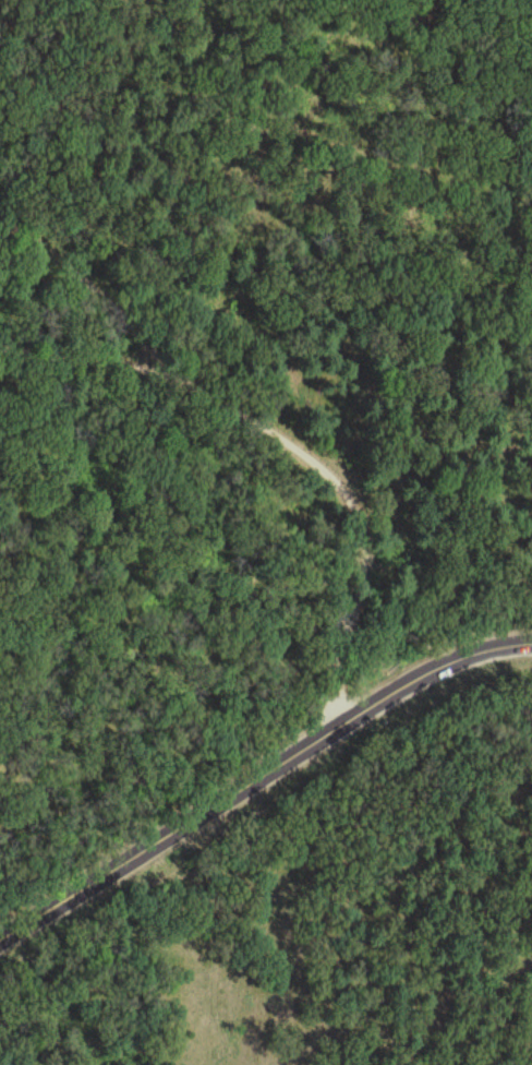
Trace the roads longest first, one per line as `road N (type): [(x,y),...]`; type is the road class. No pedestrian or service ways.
road 1 (tertiary): [(0,932),(423,668),(531,636)]
road 2 (residential): [(178,371),(312,453),(361,513),(363,554),(328,677),(348,713)]
road 3 (residential): [(178,371),(86,275),(0,213)]
road 4 (residential): [(0,338),(178,371)]

